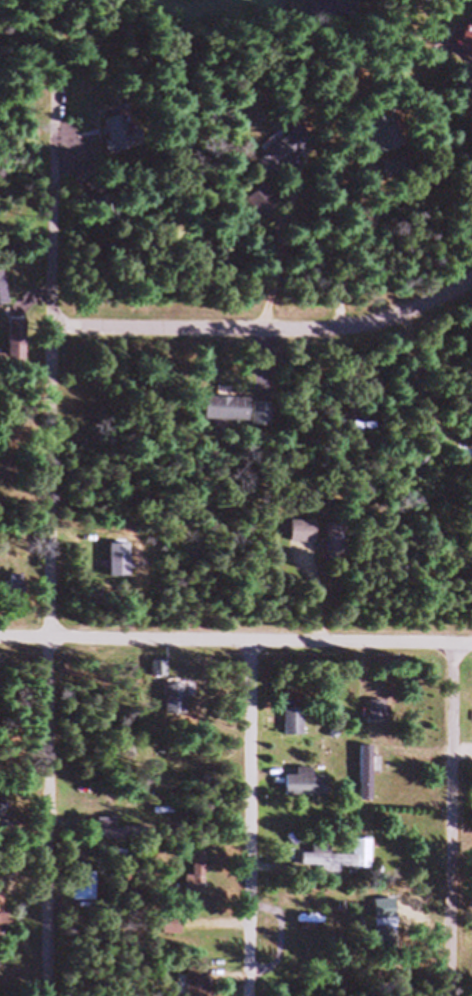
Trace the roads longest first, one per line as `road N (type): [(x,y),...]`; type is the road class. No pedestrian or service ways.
road 1 (residential): [(52,995),(56,27)]
road 2 (residential): [(0,632),(471,637)]
road 3 (residential): [(56,336),(340,336),(430,316),(471,292)]
road 4 (residential): [(453,995),(459,637)]
road 5 (residential): [(249,995),(251,639)]

